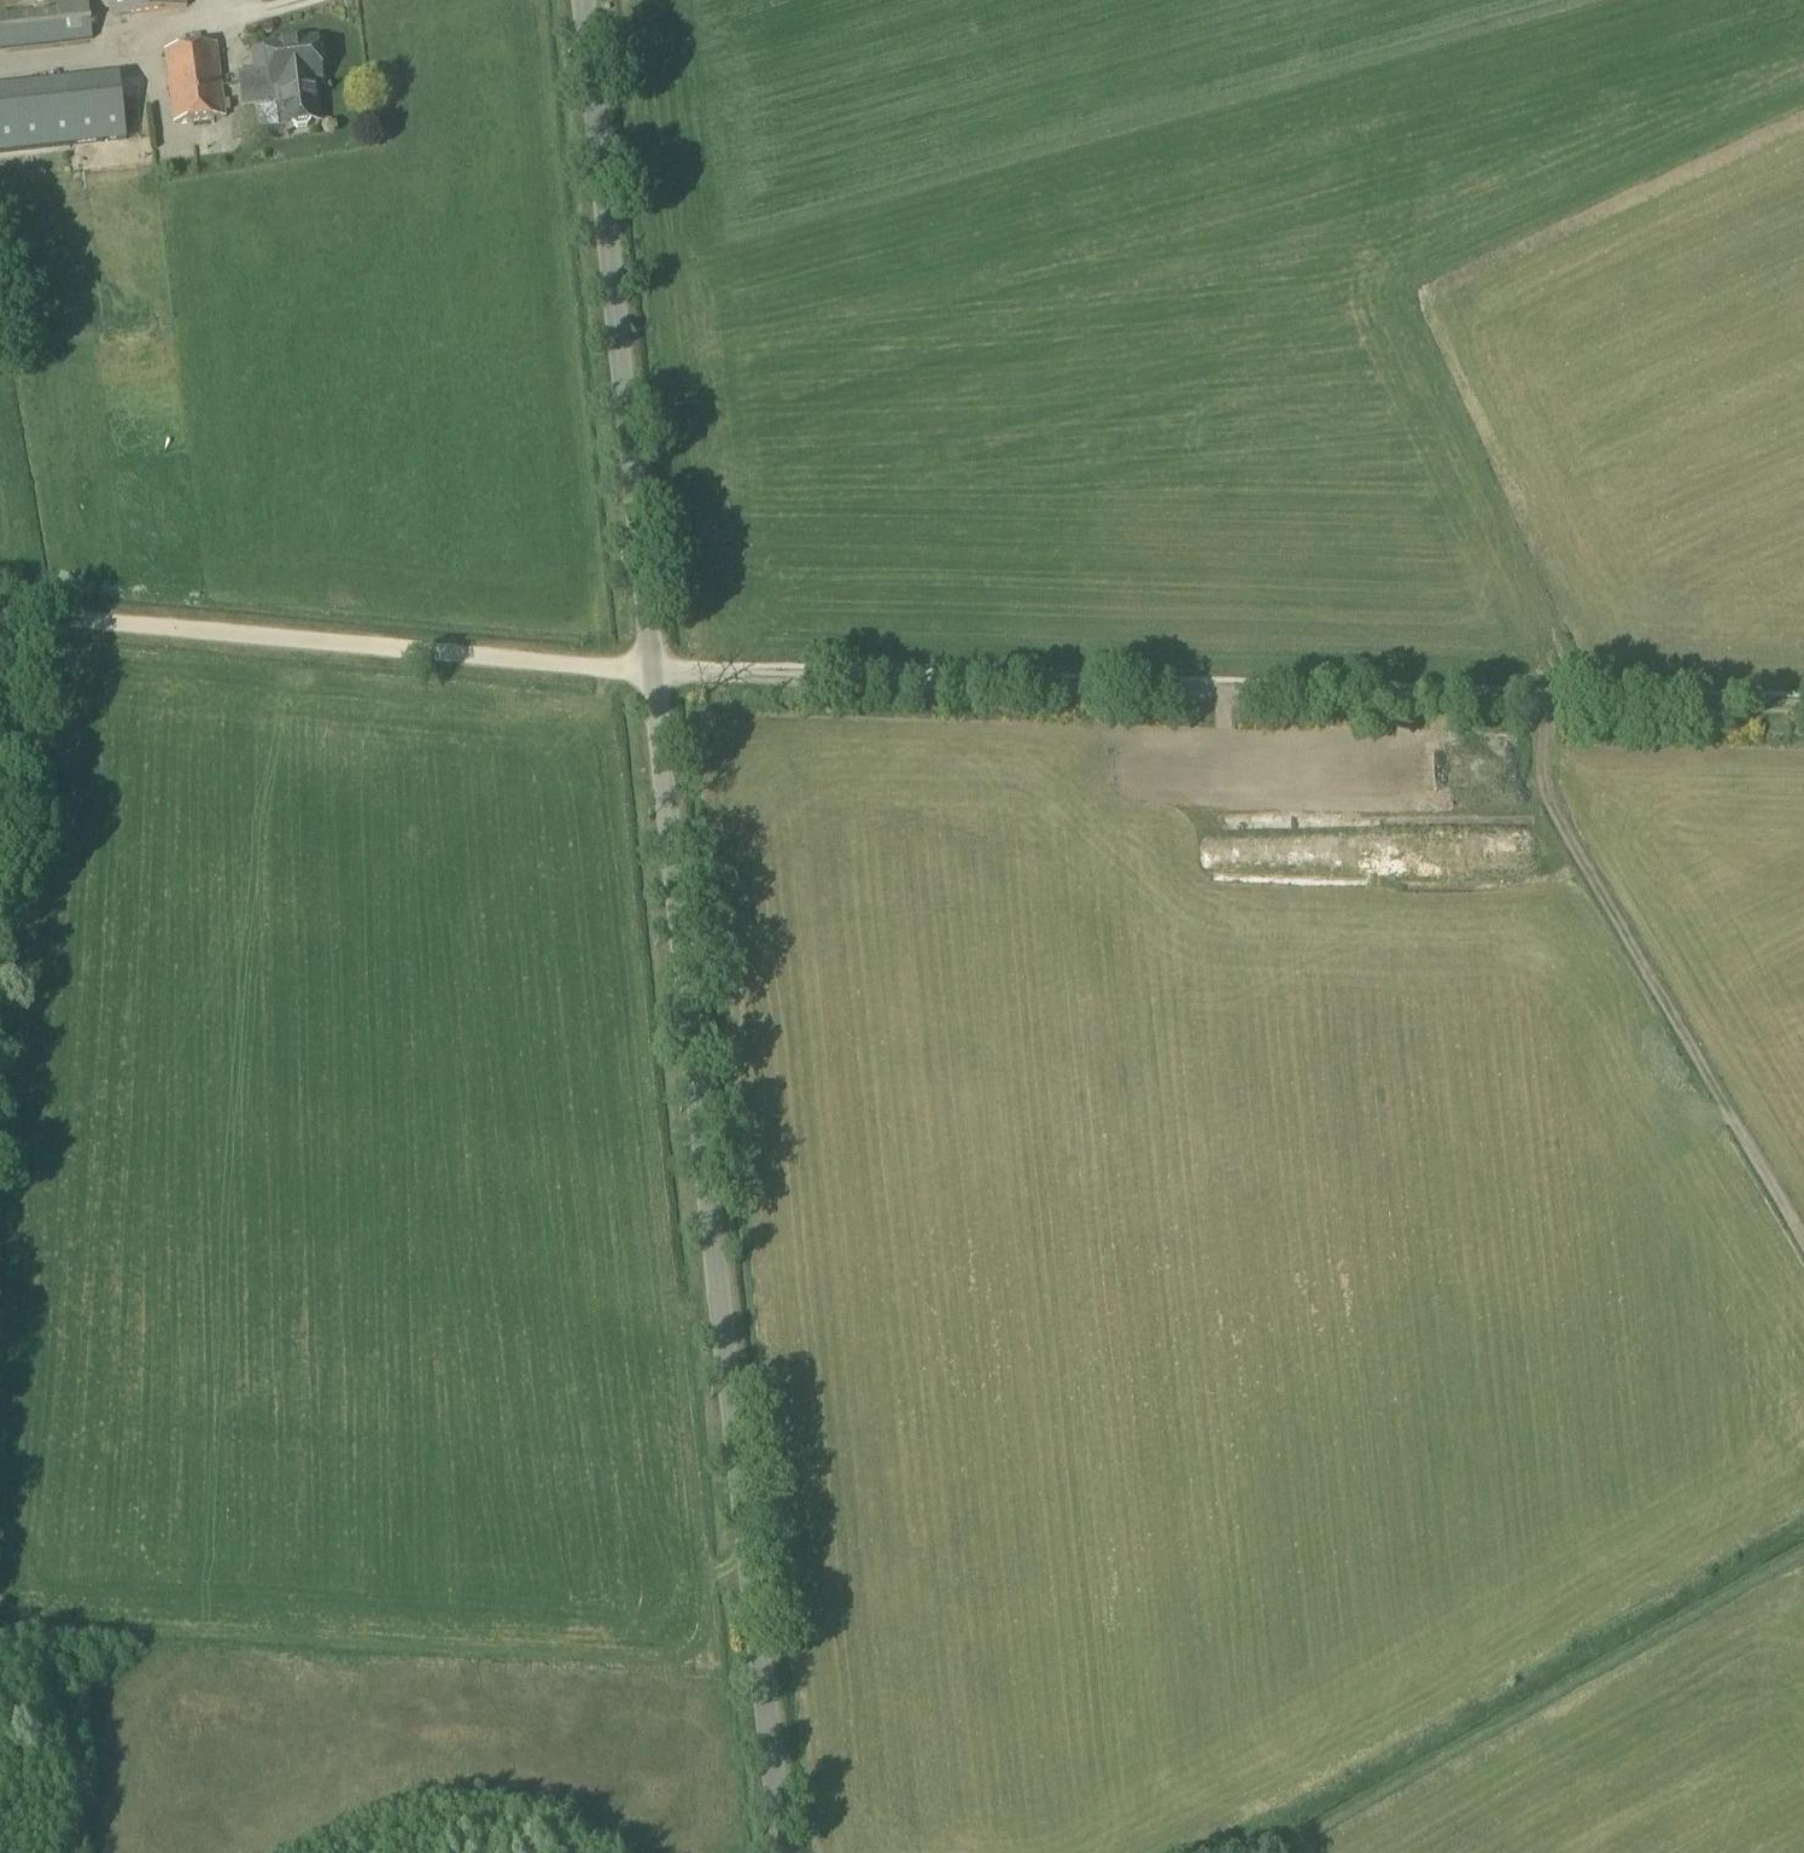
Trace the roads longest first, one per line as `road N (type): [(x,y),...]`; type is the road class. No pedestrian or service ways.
road 1 (unclassified): [(782,1852),(584,0)]
road 2 (track): [(653,676),(1803,709)]
road 3 (track): [(653,676),(0,612)]

